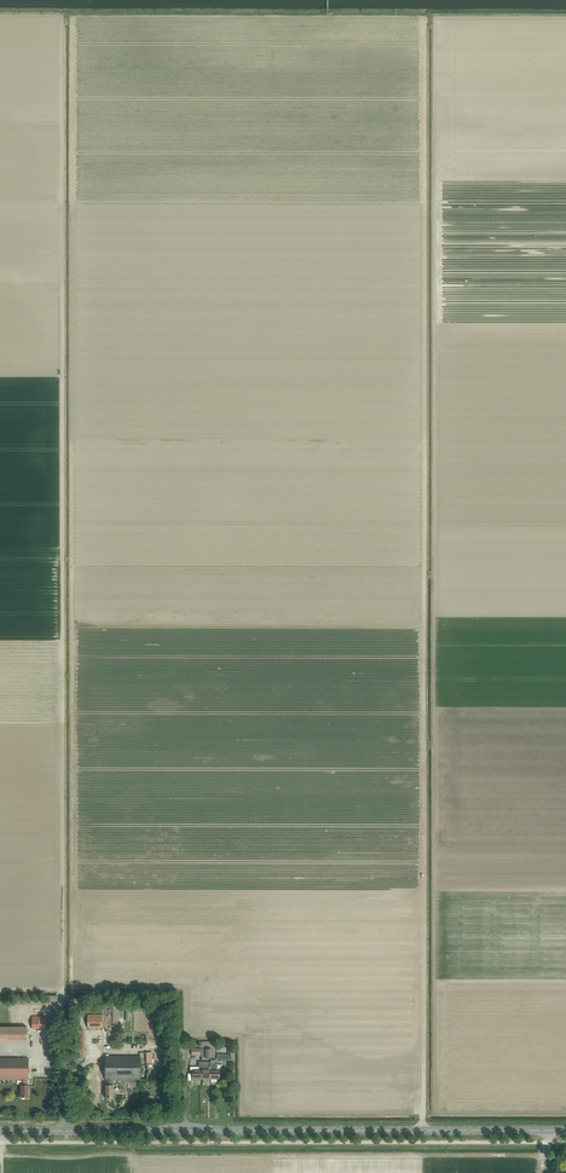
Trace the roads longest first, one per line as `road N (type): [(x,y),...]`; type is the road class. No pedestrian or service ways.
road 1 (secondary): [(565,1130),(0,1131)]

